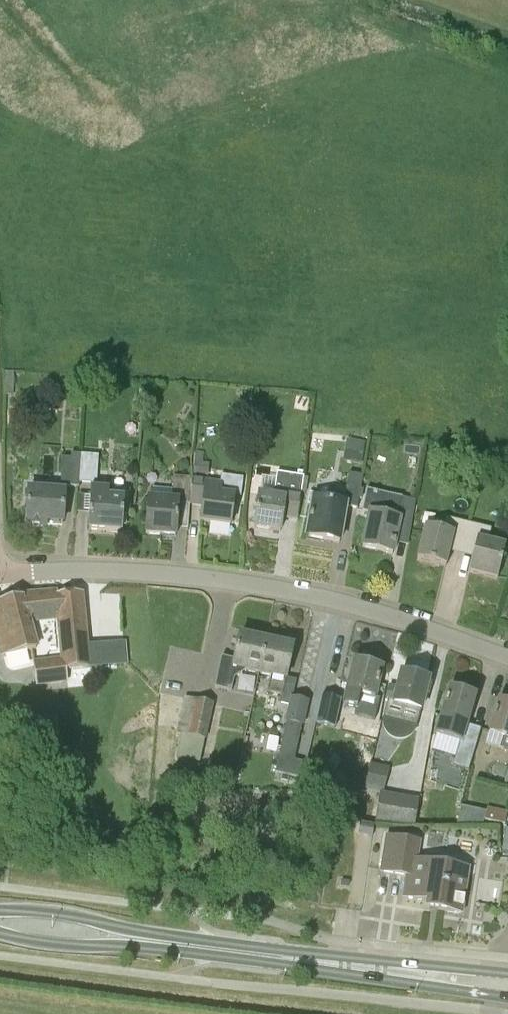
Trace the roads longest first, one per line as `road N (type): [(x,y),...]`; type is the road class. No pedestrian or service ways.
road 1 (residential): [(507,657),(370,610),(259,585),(118,570),(0,576)]
road 2 (primary): [(412,975),(137,939)]
road 3 (primary): [(137,939),(63,912),(0,911)]
road 4 (primary): [(0,934),(73,947),(137,939)]

